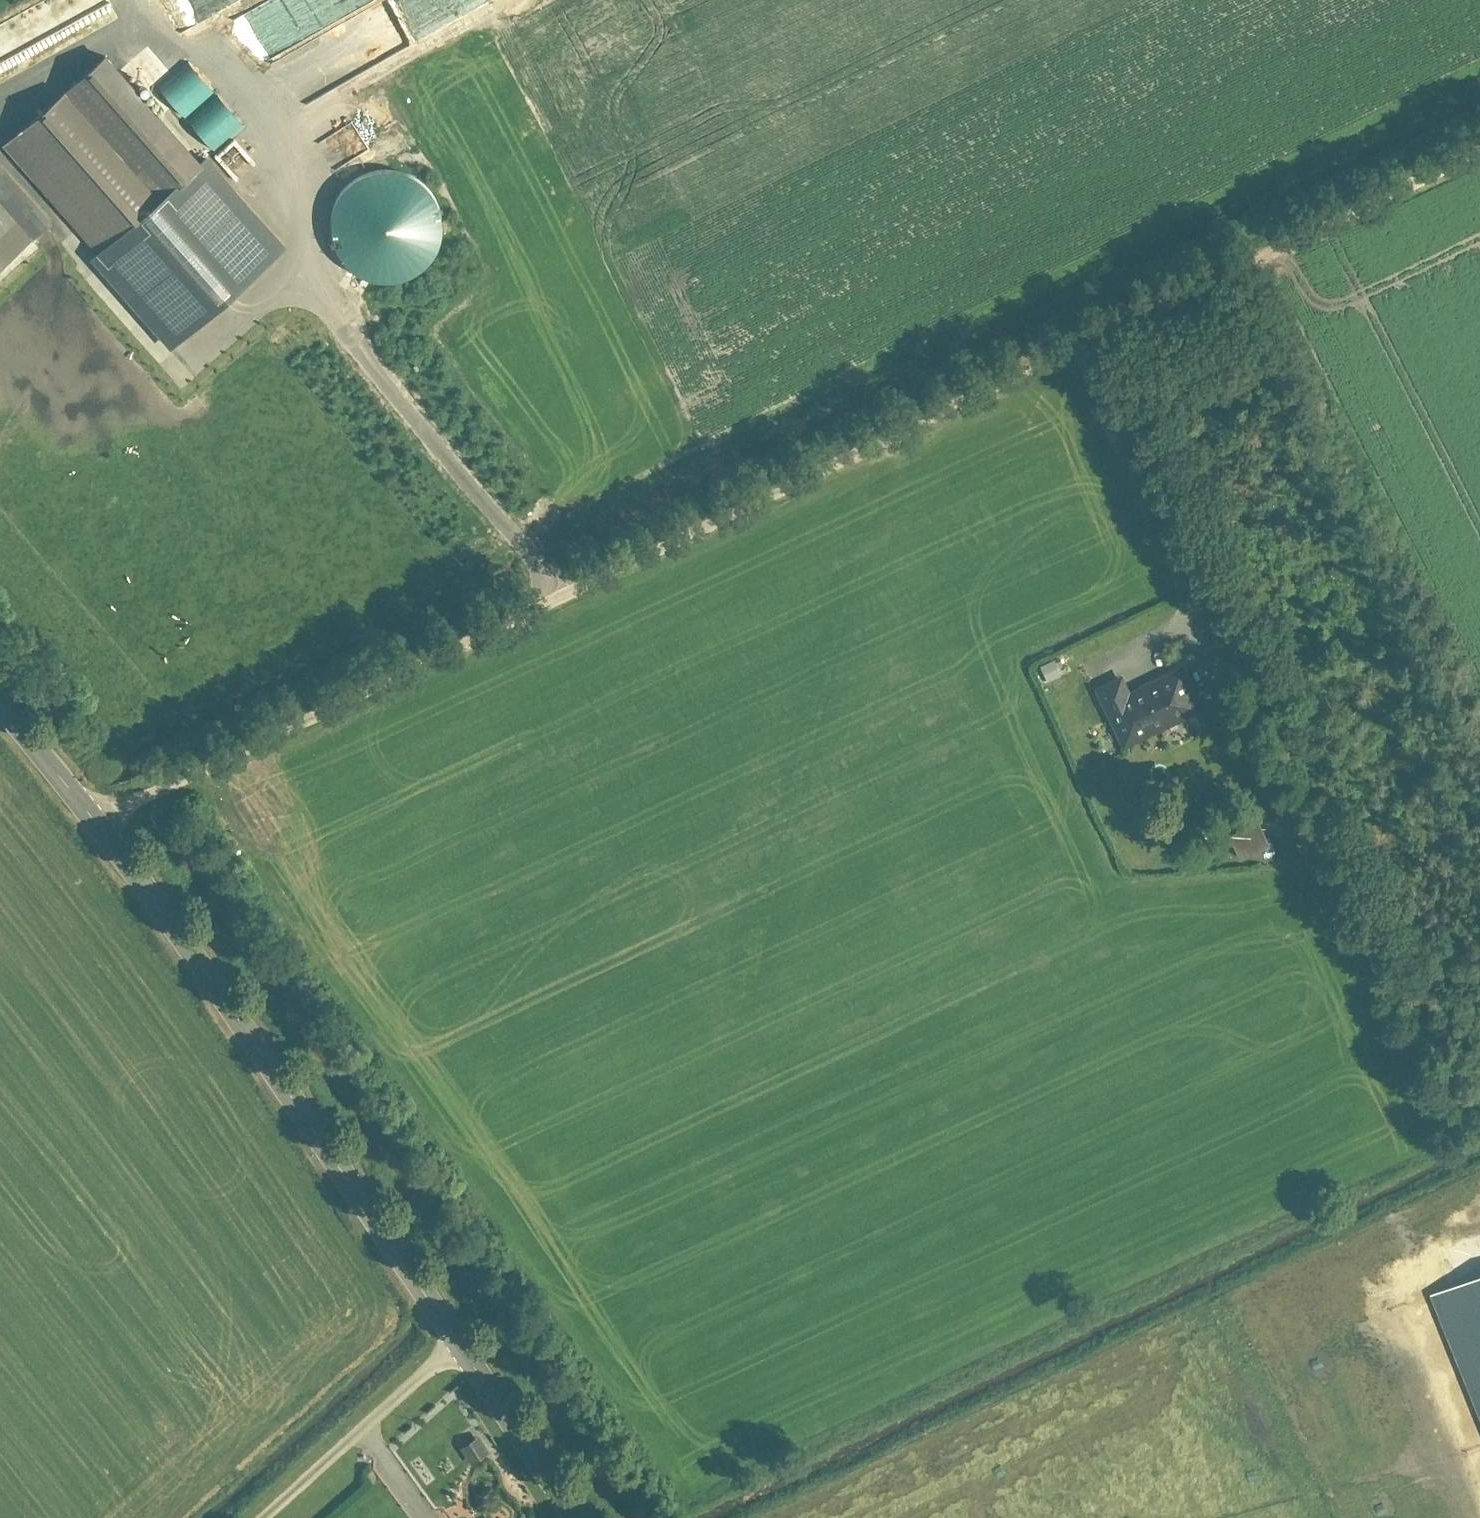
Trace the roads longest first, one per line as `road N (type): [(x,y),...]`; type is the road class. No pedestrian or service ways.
road 1 (track): [(98,822),(1479,154)]
road 2 (tertiary): [(0,705),(98,822),(585,1517)]
road 3 (track): [(1082,348),(1195,618),(1207,687)]
road 4 (track): [(263,1517),(461,1341)]

